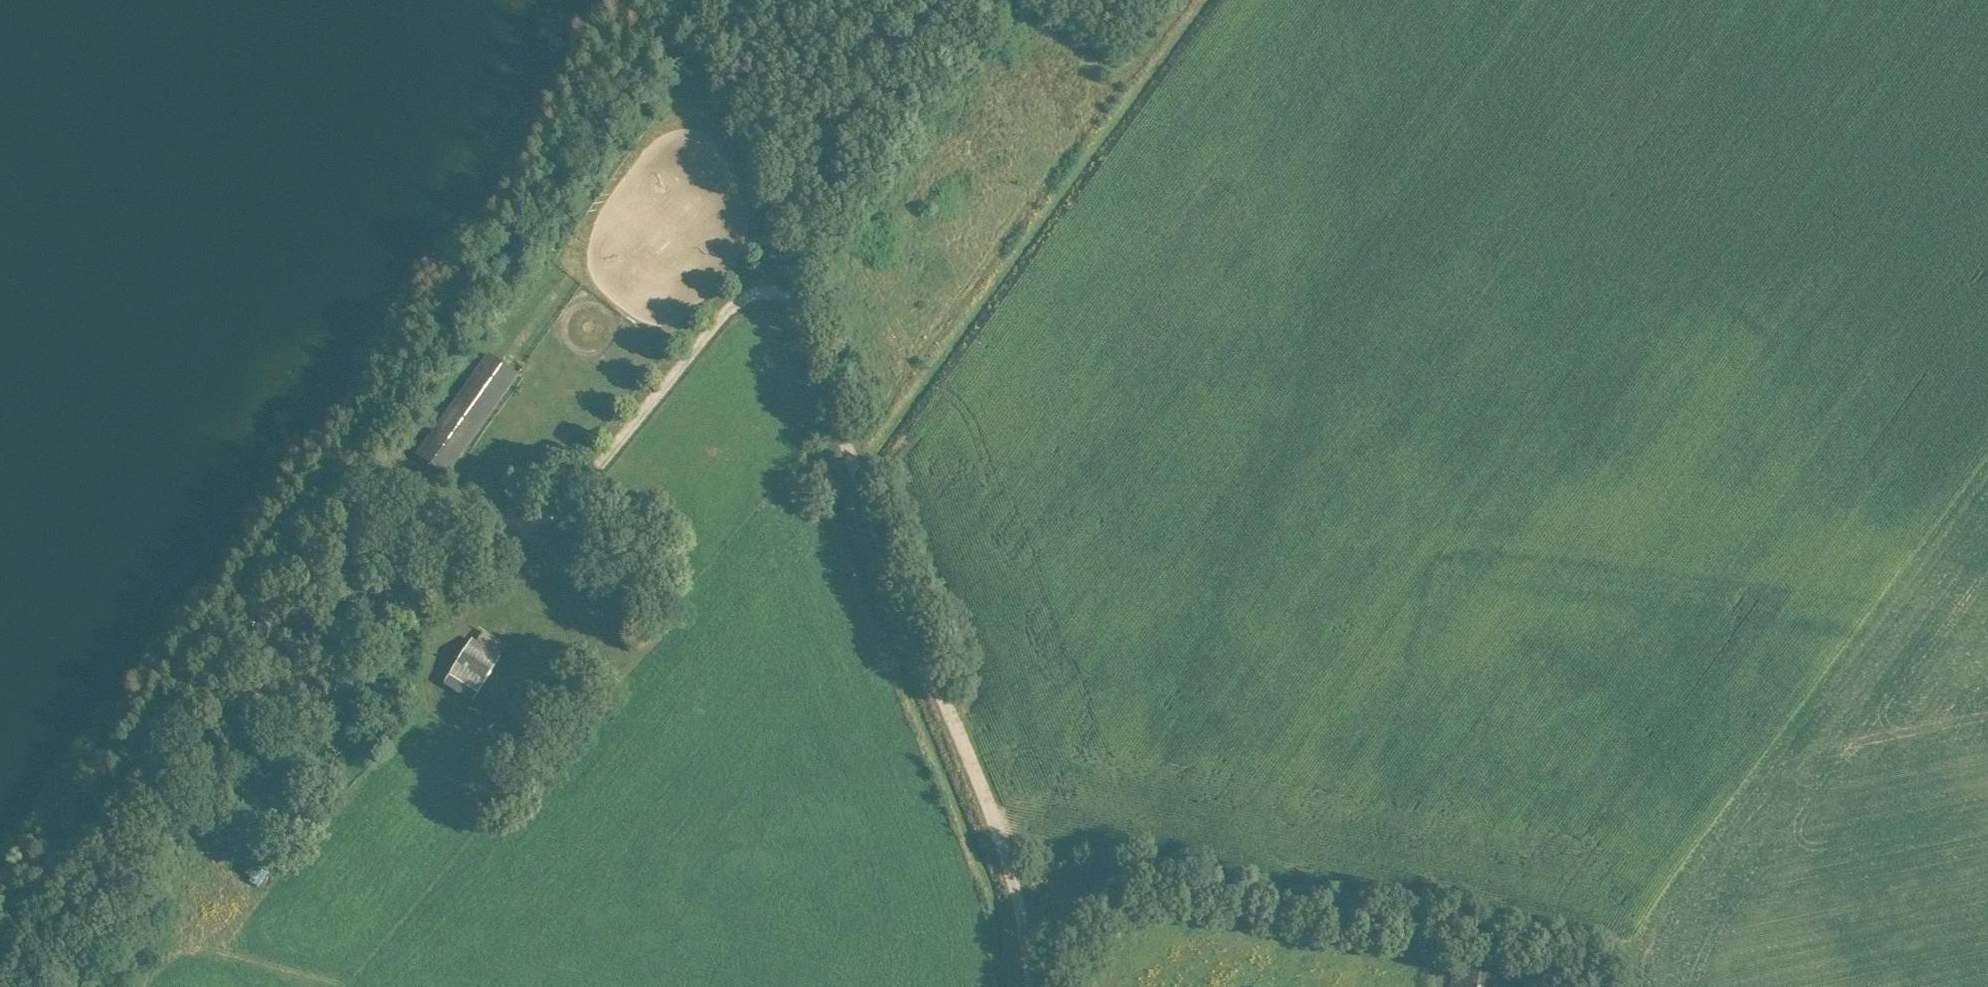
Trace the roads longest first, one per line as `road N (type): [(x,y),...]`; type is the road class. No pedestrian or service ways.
road 1 (track): [(1035,986),(1030,929),(1000,818),(843,449)]

